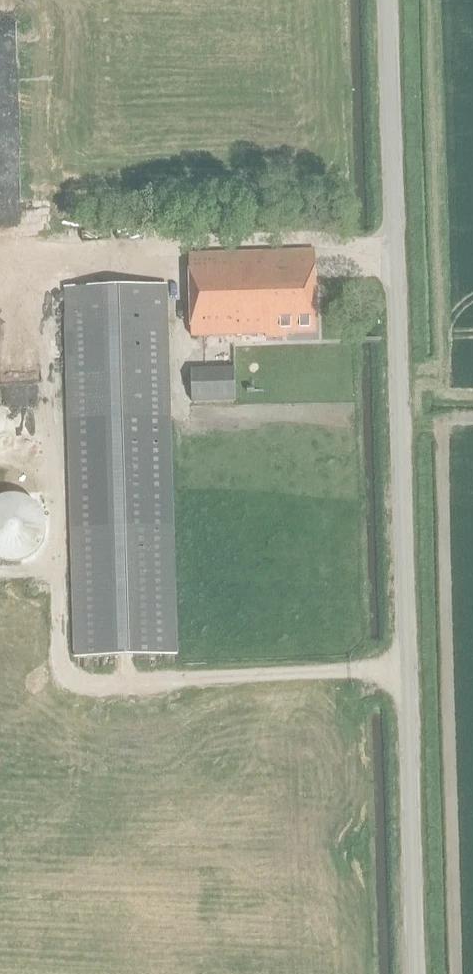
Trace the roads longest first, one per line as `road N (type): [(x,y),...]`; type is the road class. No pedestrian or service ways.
road 1 (unclassified): [(417,973),(387,0)]

